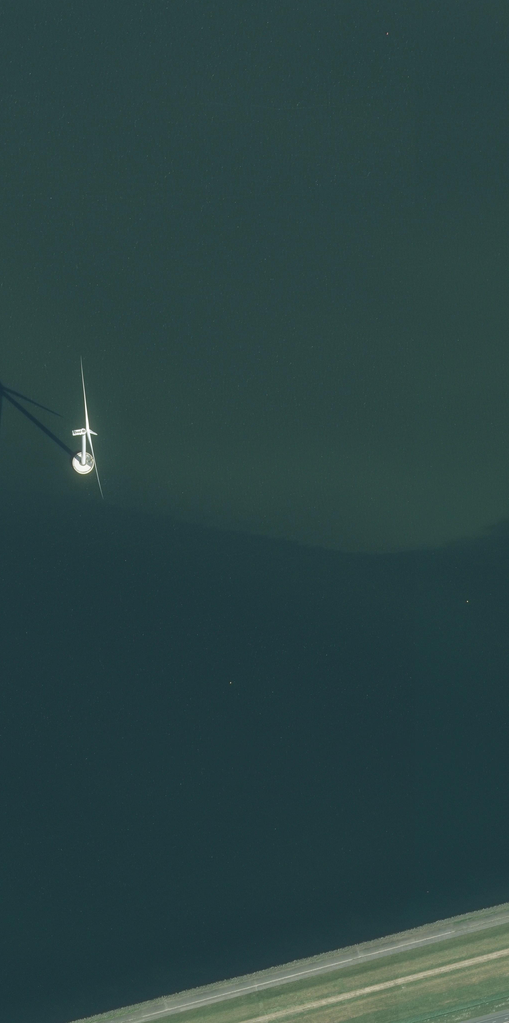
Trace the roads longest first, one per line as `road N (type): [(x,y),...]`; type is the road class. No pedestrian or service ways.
road 1 (track): [(238,1022),(508,950)]

